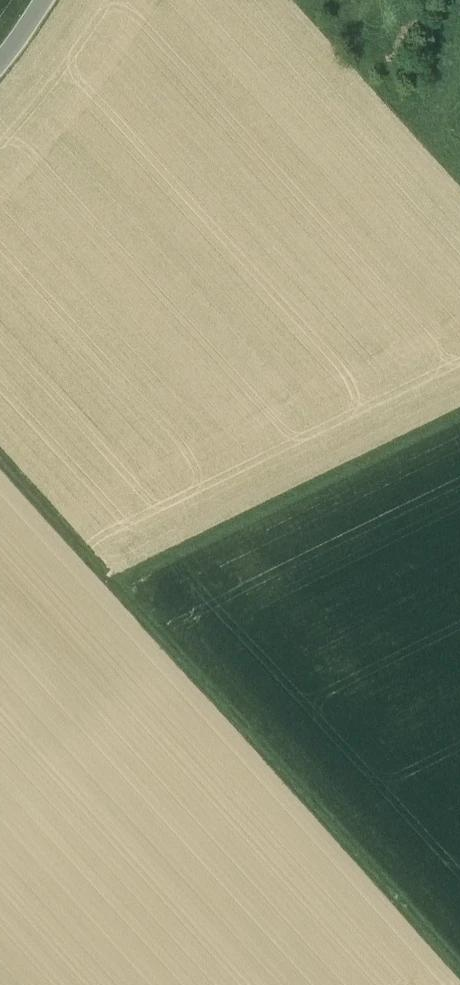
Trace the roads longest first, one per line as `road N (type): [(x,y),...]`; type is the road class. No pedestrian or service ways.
road 1 (track): [(459,965),(0,457)]
road 2 (track): [(117,585),(166,577),(459,435)]

